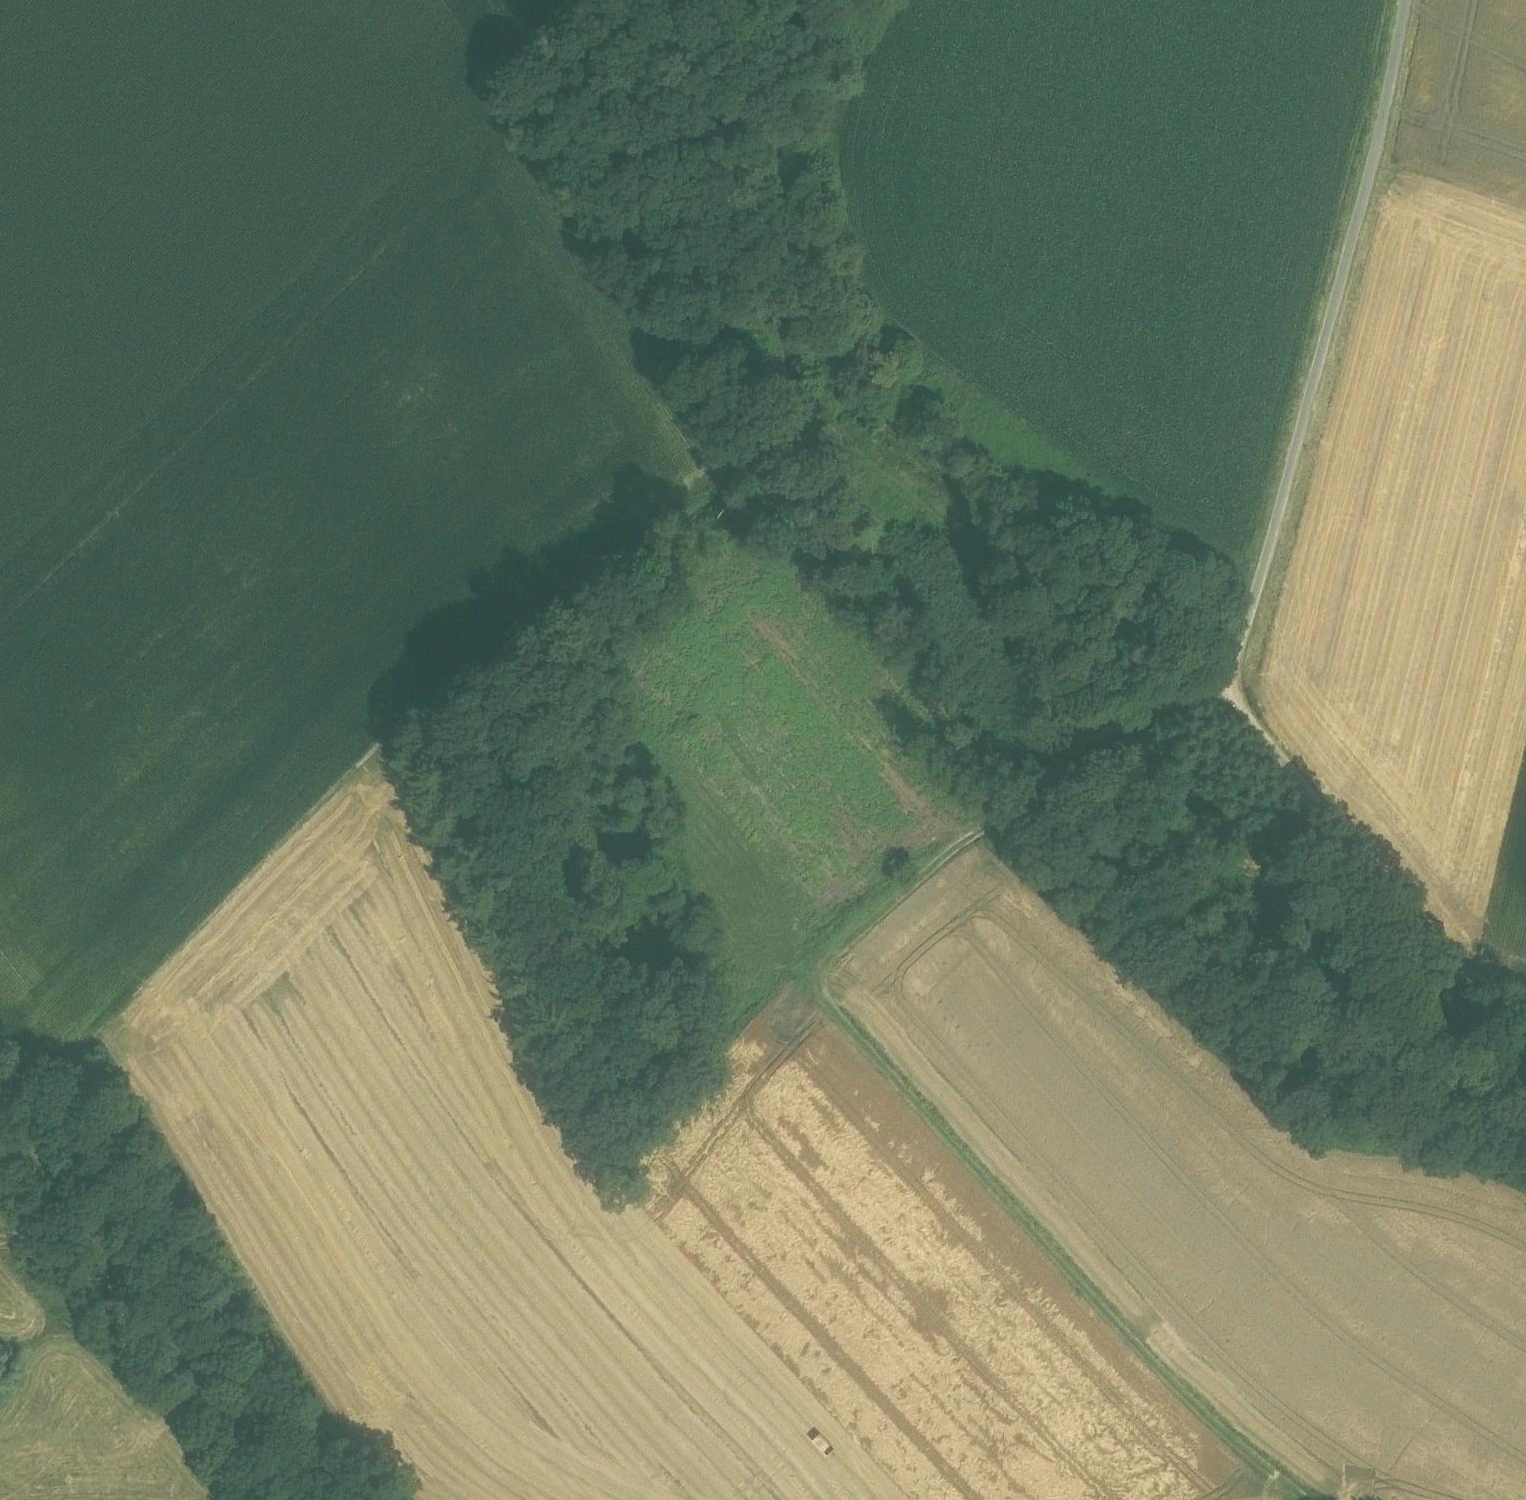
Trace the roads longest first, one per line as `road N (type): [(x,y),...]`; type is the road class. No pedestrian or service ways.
road 1 (unclassified): [(1398,0),(1259,528),(1213,661),(1452,984),(1525,1007)]
road 2 (residential): [(295,1499),(0,1092)]
road 3 (track): [(1096,724),(820,945),(728,1051)]
road 4 (track): [(1213,661),(1096,724)]

